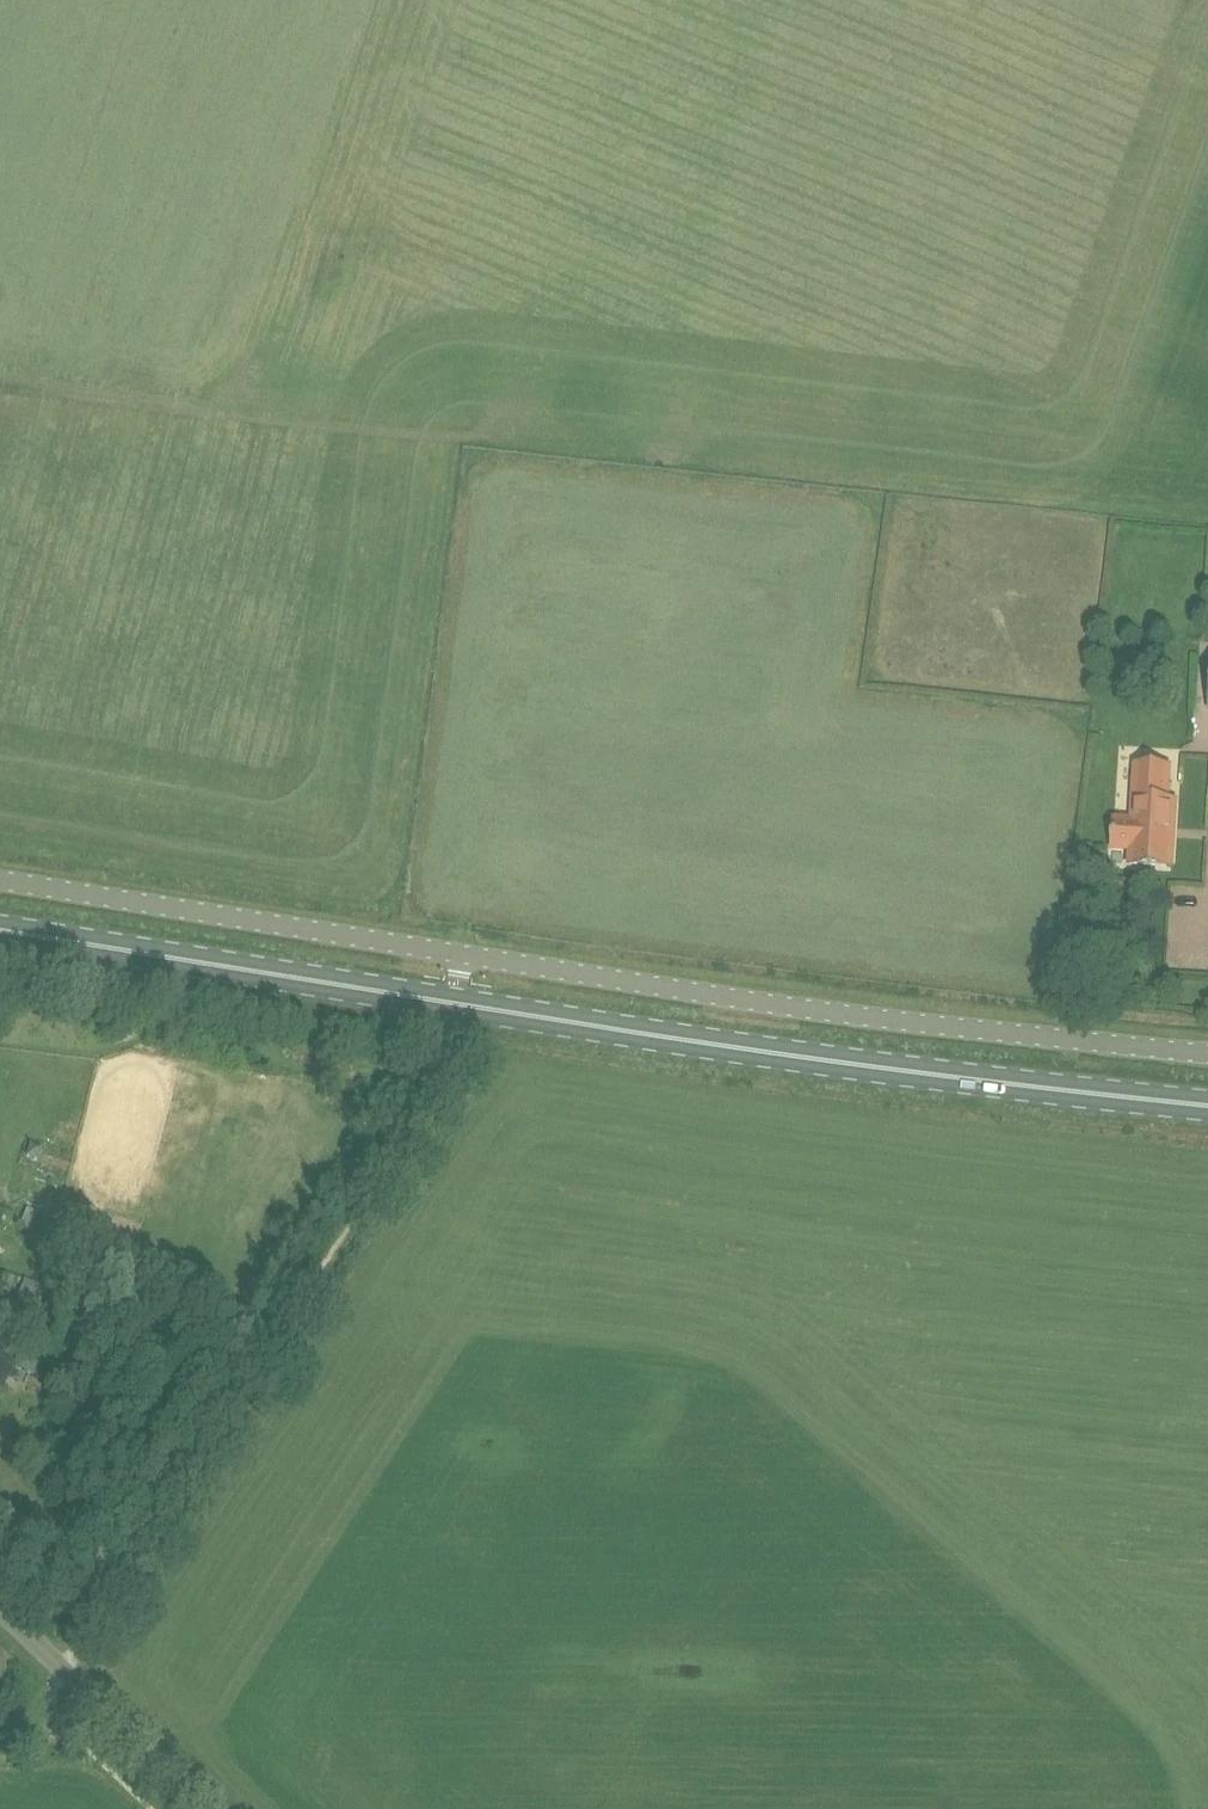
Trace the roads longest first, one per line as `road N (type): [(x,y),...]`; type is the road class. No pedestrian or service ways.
road 1 (primary): [(1207,1108),(677,1043),(0,931)]
road 2 (unclassified): [(1207,1057),(845,1016),(0,882)]
road 3 (unclassified): [(211,1808),(0,1613)]
road 4 (track): [(421,1110),(443,1059),(467,954)]

